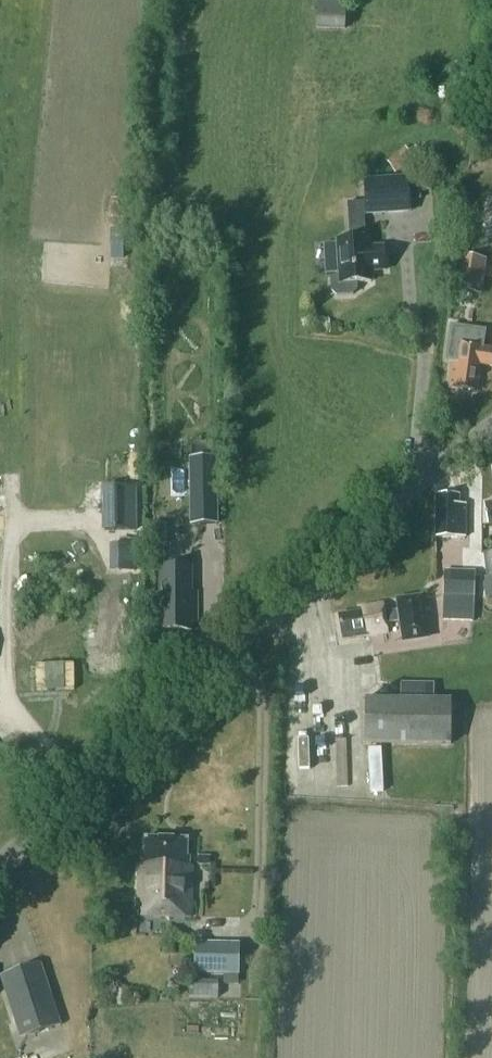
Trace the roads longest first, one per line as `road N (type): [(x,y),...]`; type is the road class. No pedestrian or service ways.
road 1 (unclassified): [(0,869),(265,616),(491,424)]
road 2 (track): [(232,648),(254,671),(262,699),(253,993)]

